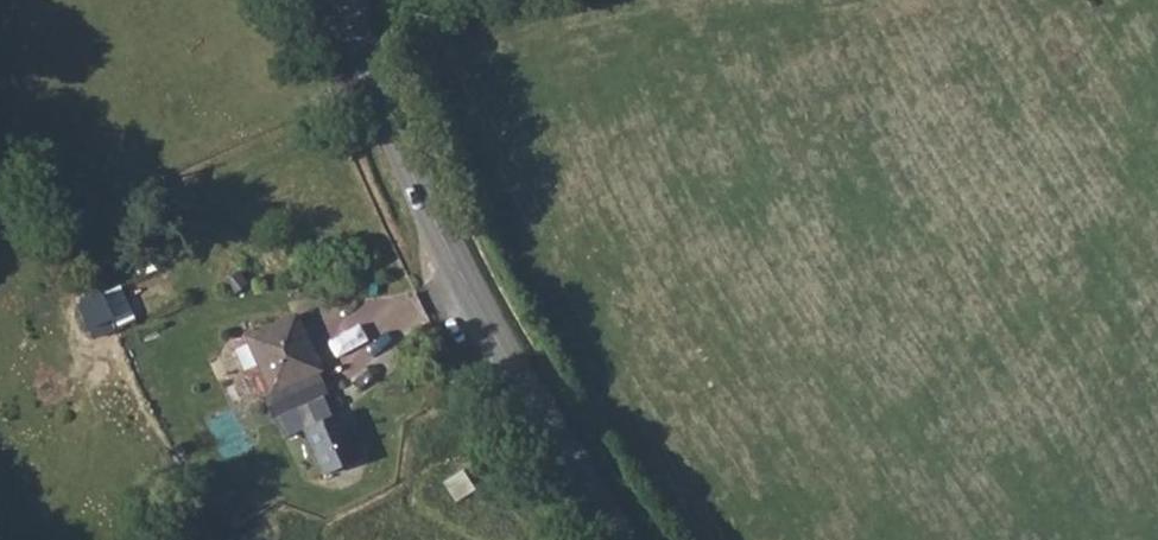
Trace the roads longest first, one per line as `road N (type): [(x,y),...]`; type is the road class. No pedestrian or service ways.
road 1 (tertiary): [(335,0),(528,394),(622,539)]

